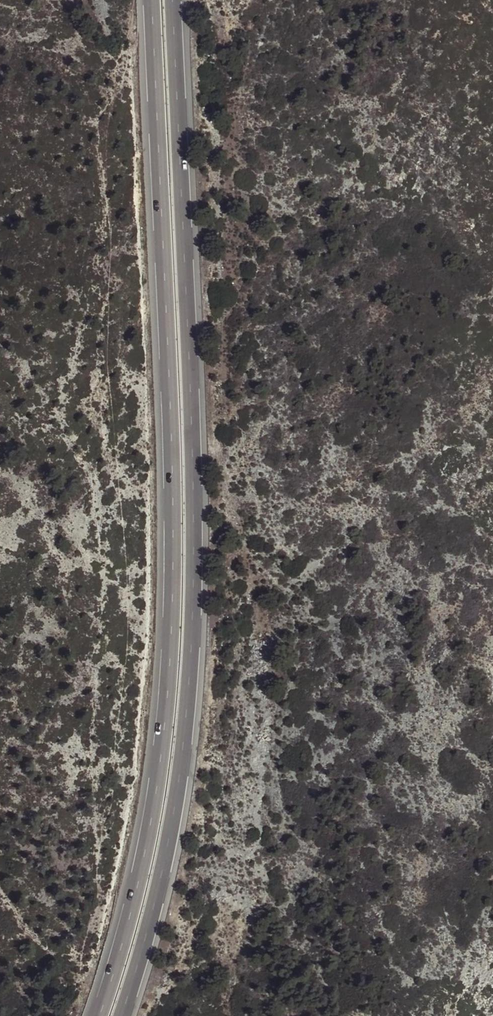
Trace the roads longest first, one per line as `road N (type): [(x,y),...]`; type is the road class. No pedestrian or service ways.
road 1 (trunk): [(150,0),(173,611),(149,834),(100,1015)]
road 2 (trunk): [(122,1015),(172,827),(191,657),(192,418),(173,0)]

